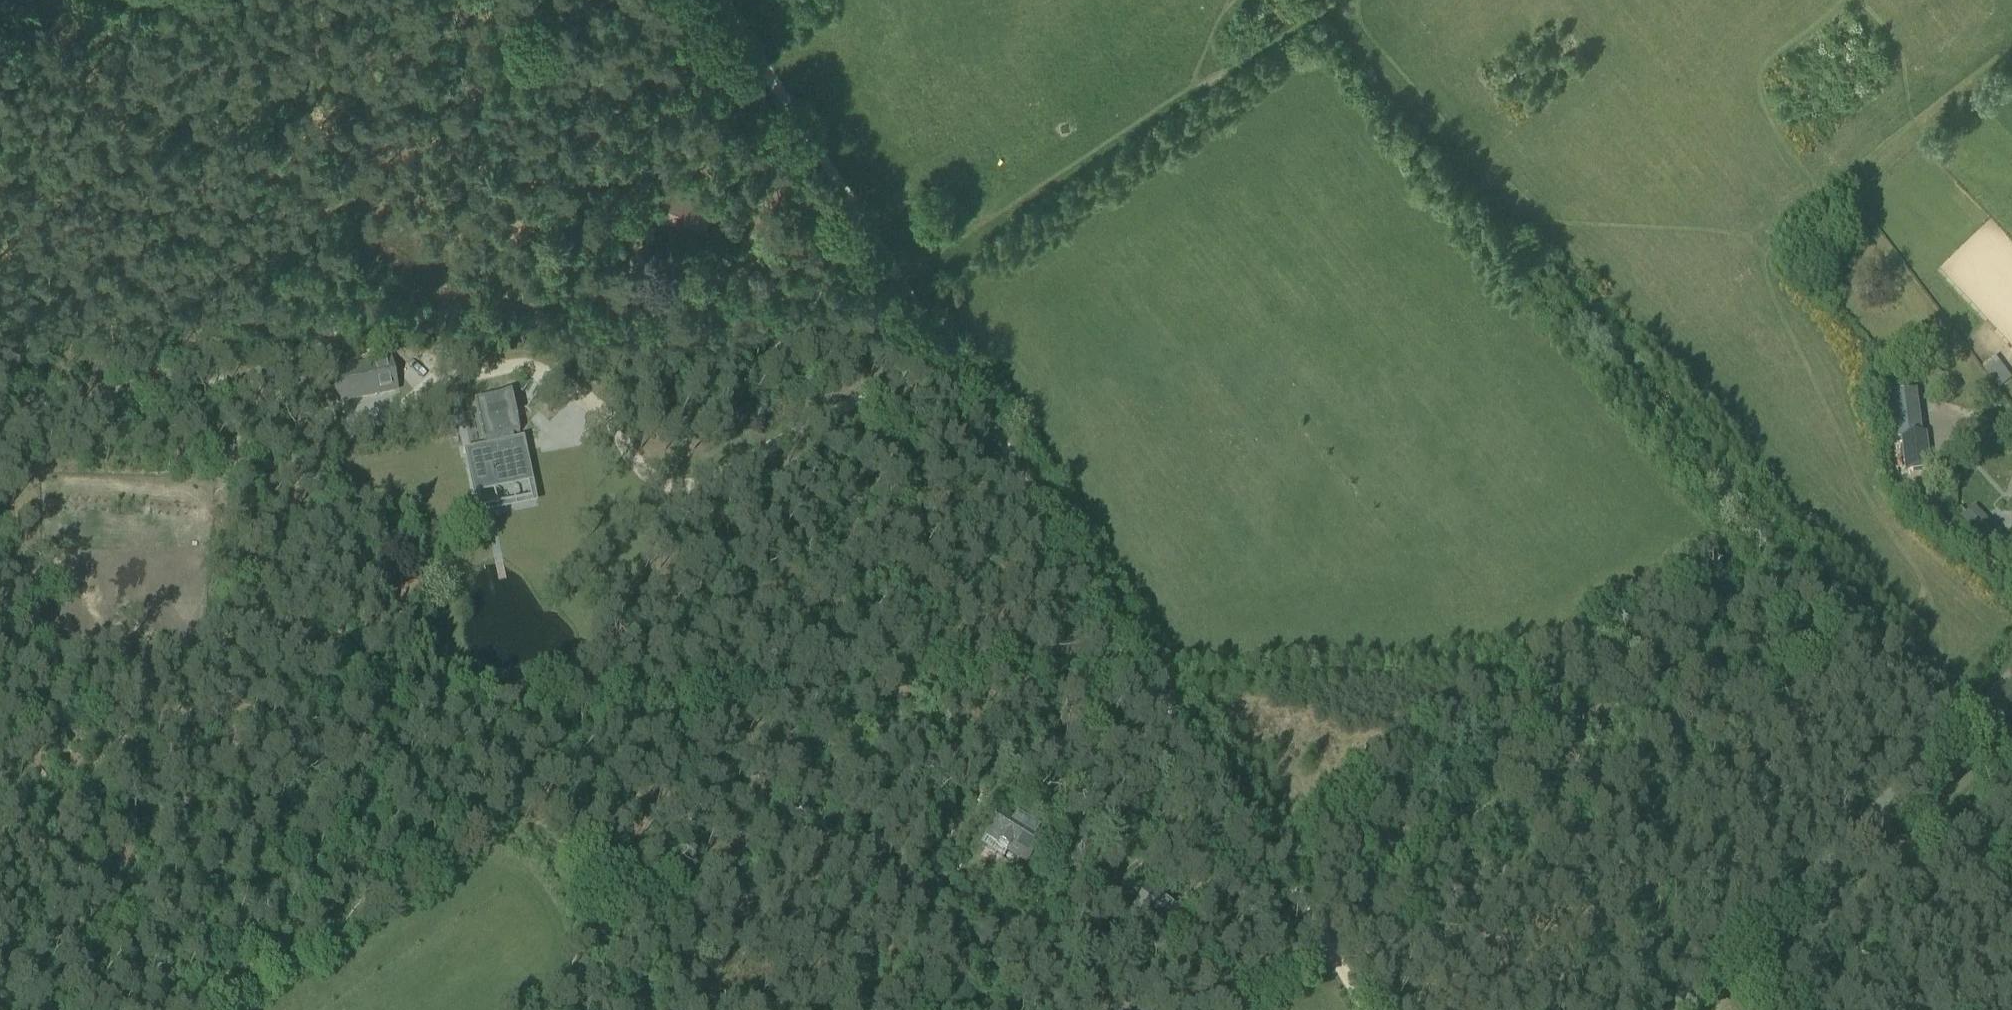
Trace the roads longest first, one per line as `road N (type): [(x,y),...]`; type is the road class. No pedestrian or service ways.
road 1 (track): [(1367,1009),(705,0)]
road 2 (unclassified): [(1685,1009),(2011,689)]

